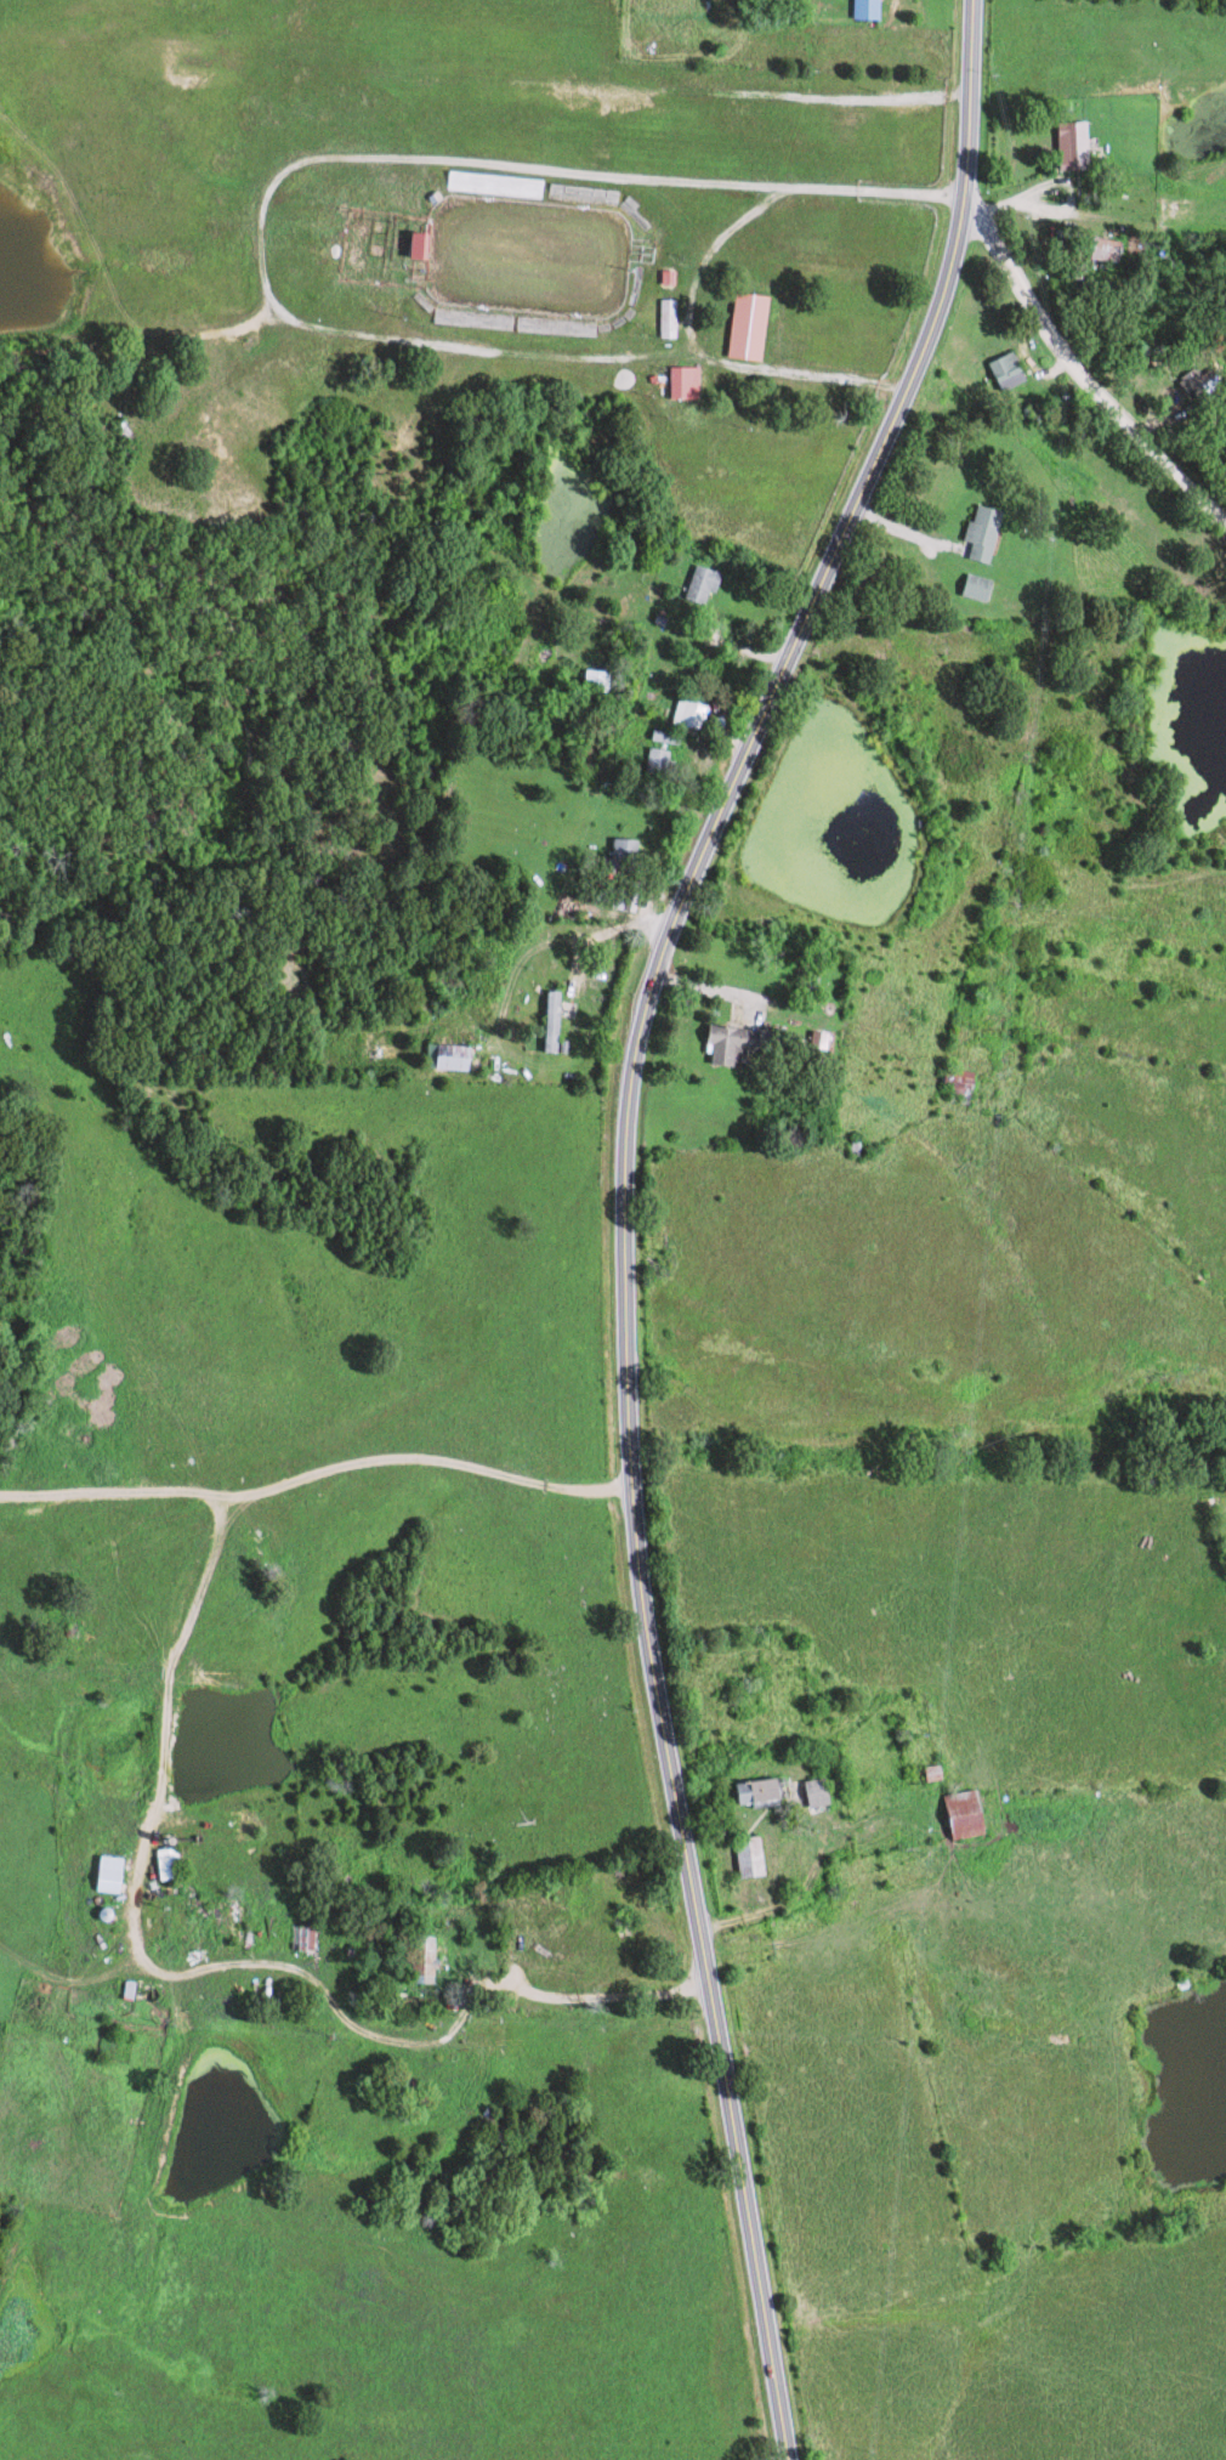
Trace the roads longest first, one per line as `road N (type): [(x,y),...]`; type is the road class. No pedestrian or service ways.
road 1 (secondary): [(787,2459),(642,1610),(623,1214),(628,1105),(638,1021),(658,959),(930,344),(960,217),(976,0)]
road 2 (residential): [(1225,514),(1079,365),(999,239),(960,217)]

